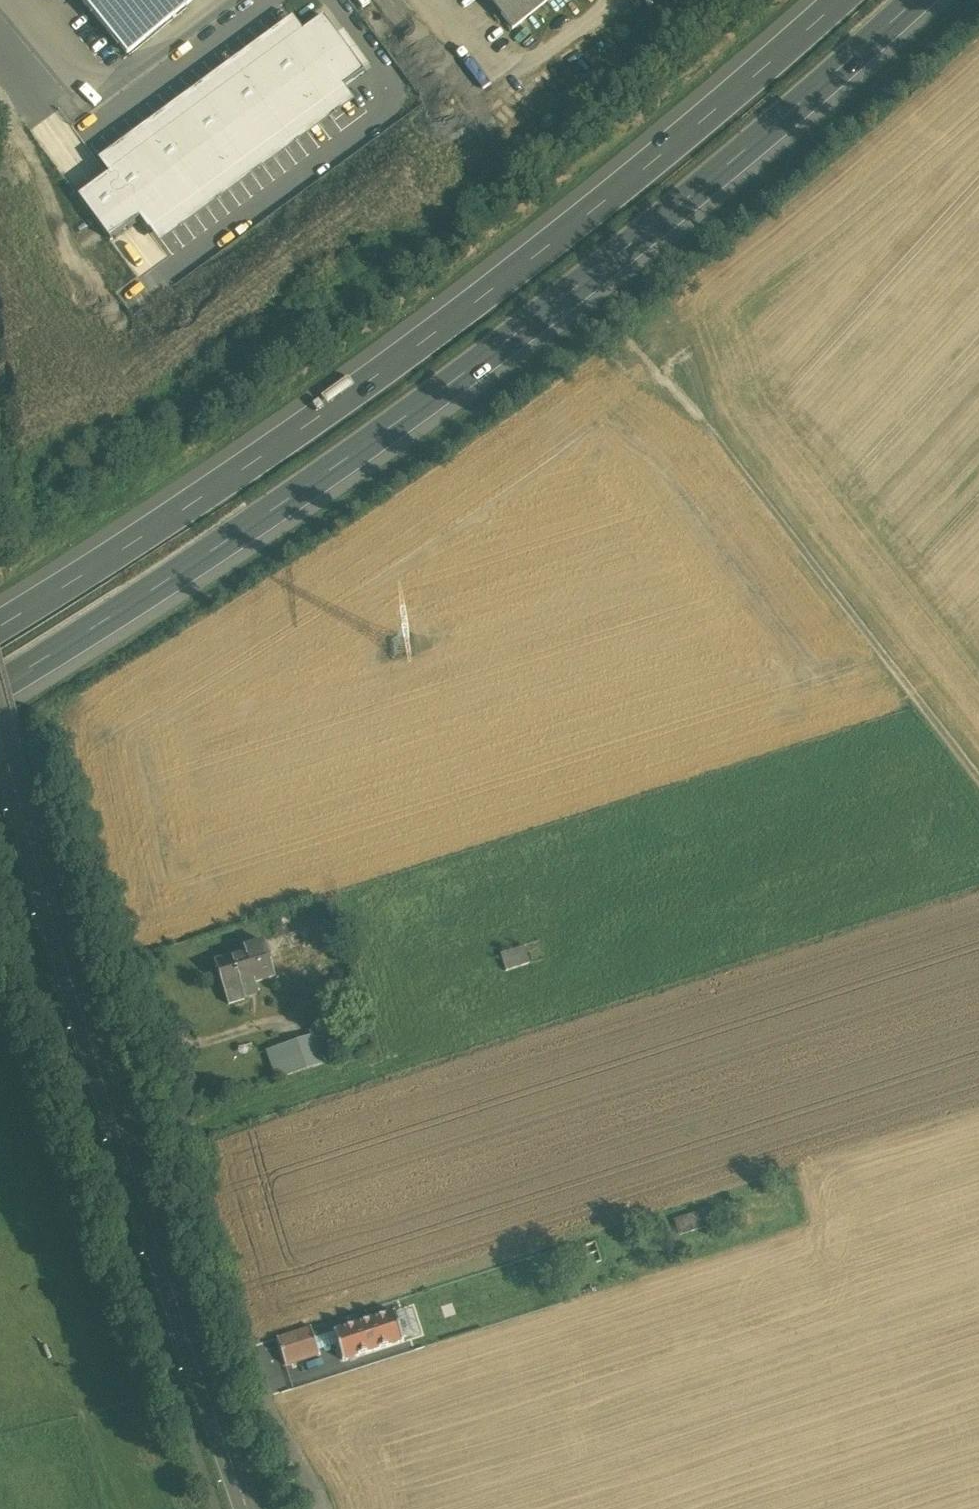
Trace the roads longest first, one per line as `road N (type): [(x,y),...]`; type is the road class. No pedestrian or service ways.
road 1 (motorway): [(0,696),(225,558),(504,357),(684,215),(931,0)]
road 2 (motorway): [(862,0),(648,186),(474,322),(203,517),(0,644)]
road 3 (unclassified): [(257,1508),(129,1178),(0,745)]
road 4 (track): [(978,767),(657,341)]

